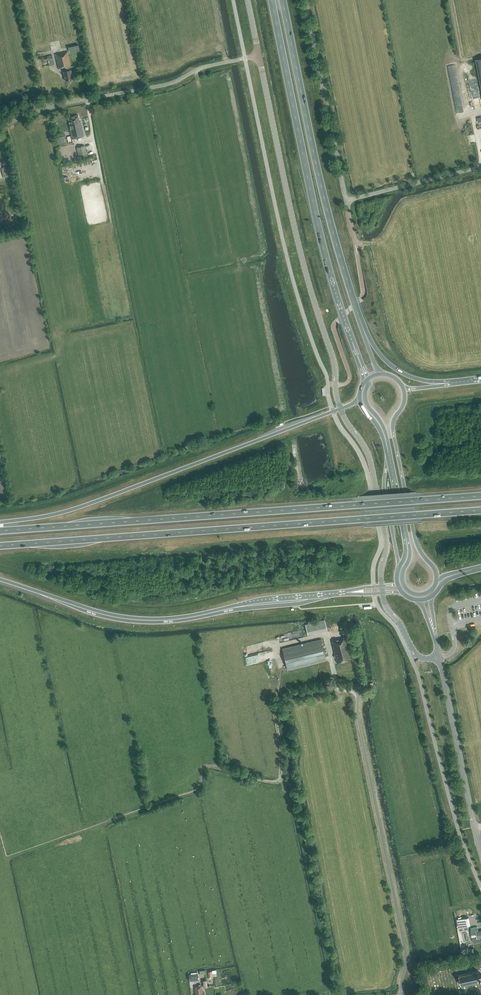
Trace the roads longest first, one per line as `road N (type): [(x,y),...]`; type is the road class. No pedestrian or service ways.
road 1 (trunk): [(480,496),(0,531)]
road 2 (trunk): [(0,545),(480,510)]
road 3 (trunk): [(272,0),(315,214),(356,352)]
road 4 (unclassified): [(259,56),(340,408)]
road 5 (trunk): [(340,408),(89,504),(0,522)]
road 6 (trunk): [(0,580),(149,619),(347,594)]
road 7 (trunk): [(364,331),(327,212),(282,0)]
road 8 (unclassified): [(401,994),(407,953),(355,690)]
road 9 (unclassified): [(0,127),(259,56)]
road 10 (trunk): [(437,582),(415,539),(393,431),(403,386)]
road 11 (unclassified): [(347,200),(305,0)]
road 12 (tertiary): [(480,852),(439,657)]
road 13 (unclassified): [(340,408),(371,464),(387,542),(381,586)]
road 14 (unclassified): [(347,200),(480,167)]

